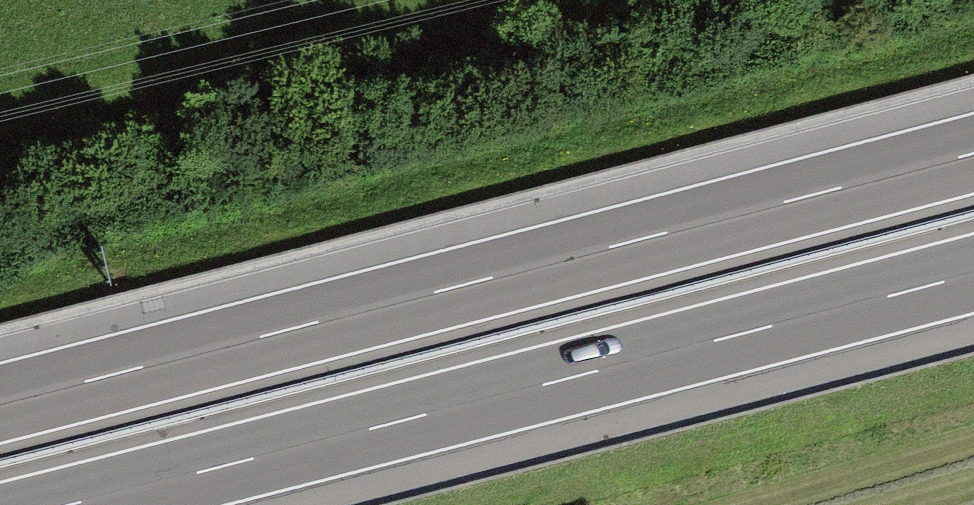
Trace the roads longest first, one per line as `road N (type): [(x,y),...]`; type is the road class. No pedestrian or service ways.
road 1 (motorway): [(973,152),(0,401)]
road 2 (motorway): [(77,504),(973,276)]

